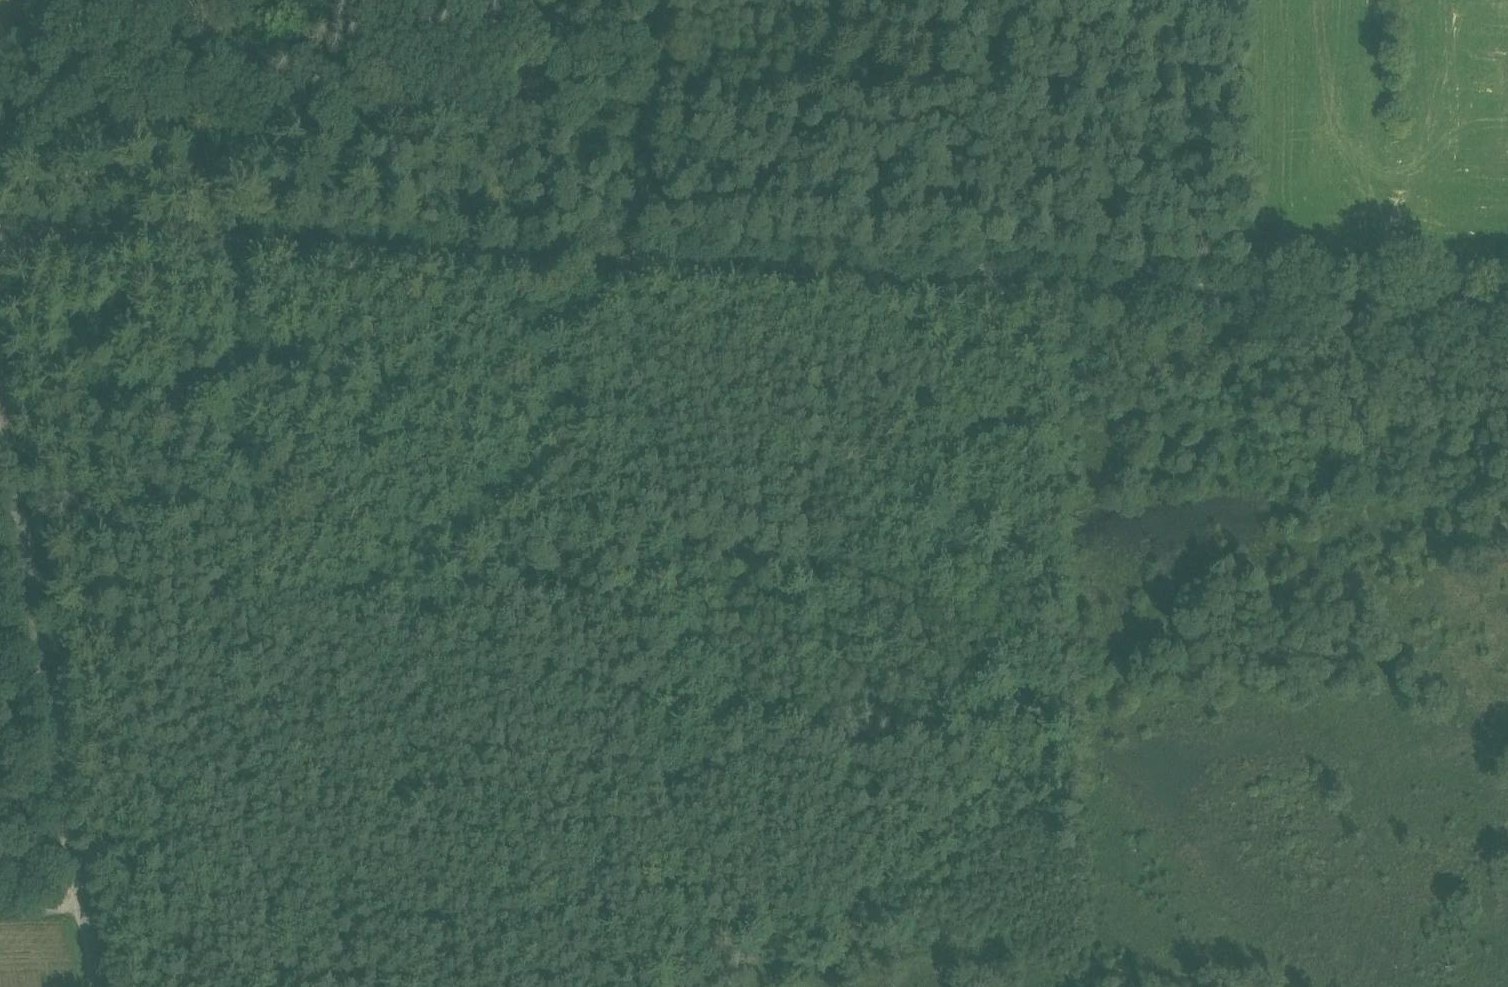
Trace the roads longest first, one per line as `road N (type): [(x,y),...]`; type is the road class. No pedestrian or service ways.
road 1 (unclassified): [(1507,312),(0,241)]
road 2 (unclassified): [(0,432),(89,986)]
road 3 (track): [(640,270),(669,0)]

